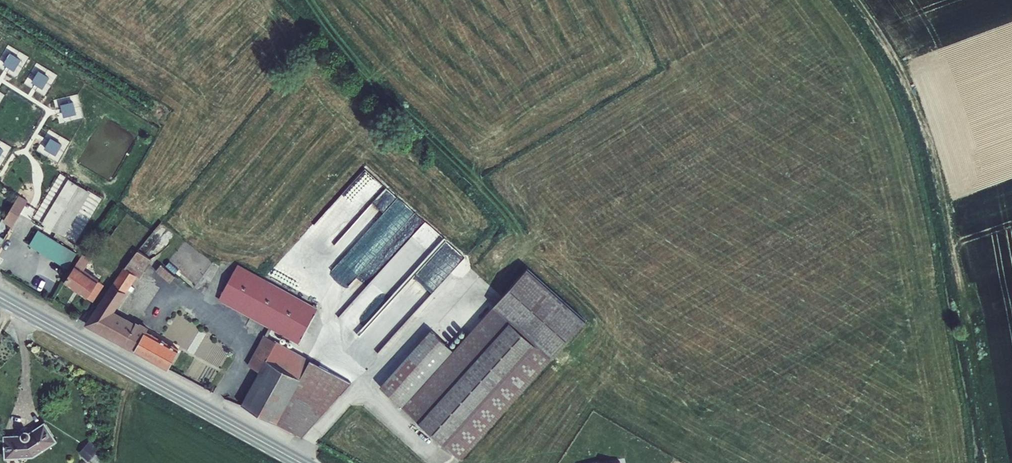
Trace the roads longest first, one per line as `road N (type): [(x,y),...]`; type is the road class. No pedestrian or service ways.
road 1 (track): [(968,326),(926,134),(889,47),(856,0)]
road 2 (secondary): [(0,296),(303,462)]

